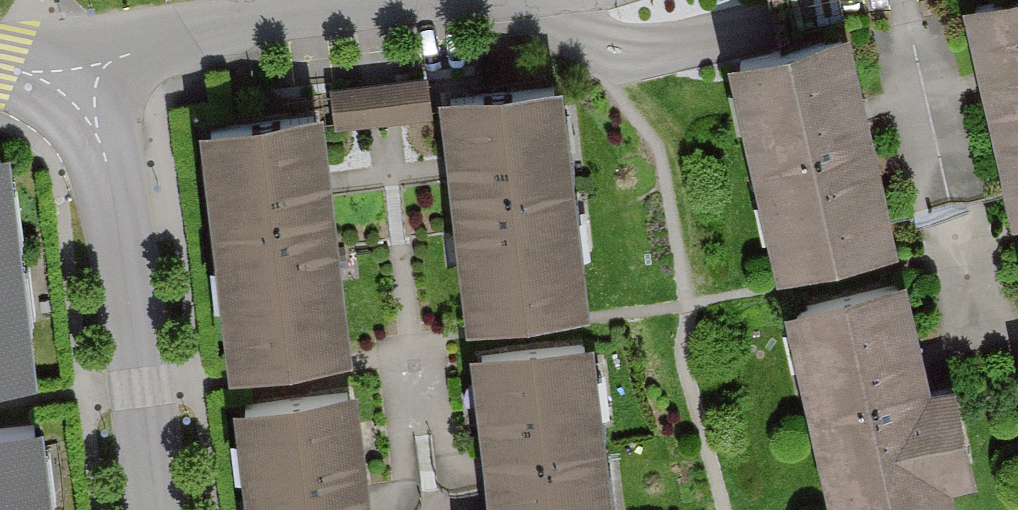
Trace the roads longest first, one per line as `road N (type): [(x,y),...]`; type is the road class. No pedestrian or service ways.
road 1 (residential): [(81,92),(113,166),(158,509)]
road 2 (residential): [(81,92),(114,63),(159,47),(444,0)]

